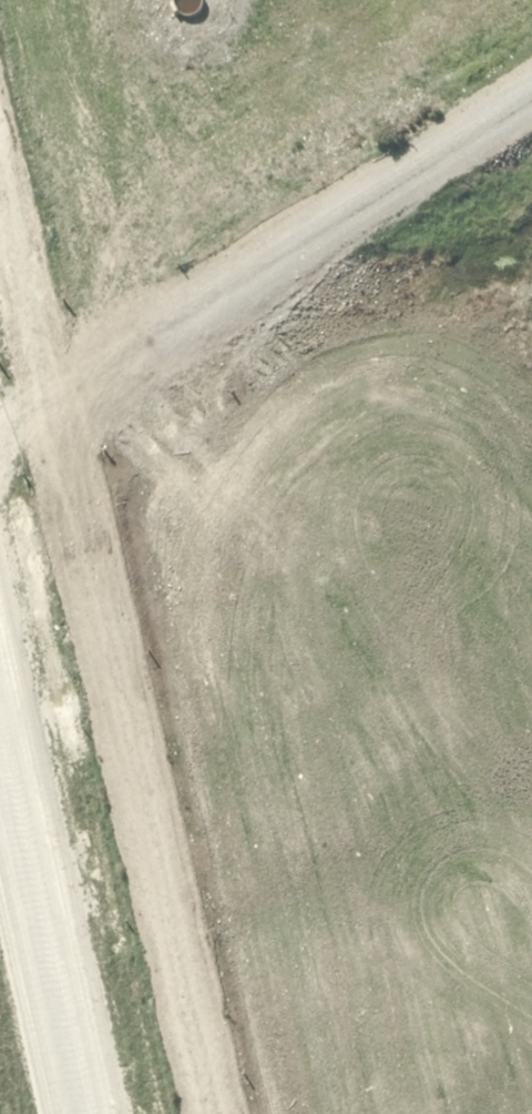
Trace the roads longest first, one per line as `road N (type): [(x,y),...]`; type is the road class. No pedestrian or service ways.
road 1 (track): [(230,1113),(0,110)]
road 2 (track): [(63,377),(531,77)]
road 3 (unclassified): [(114,1113),(0,602)]

